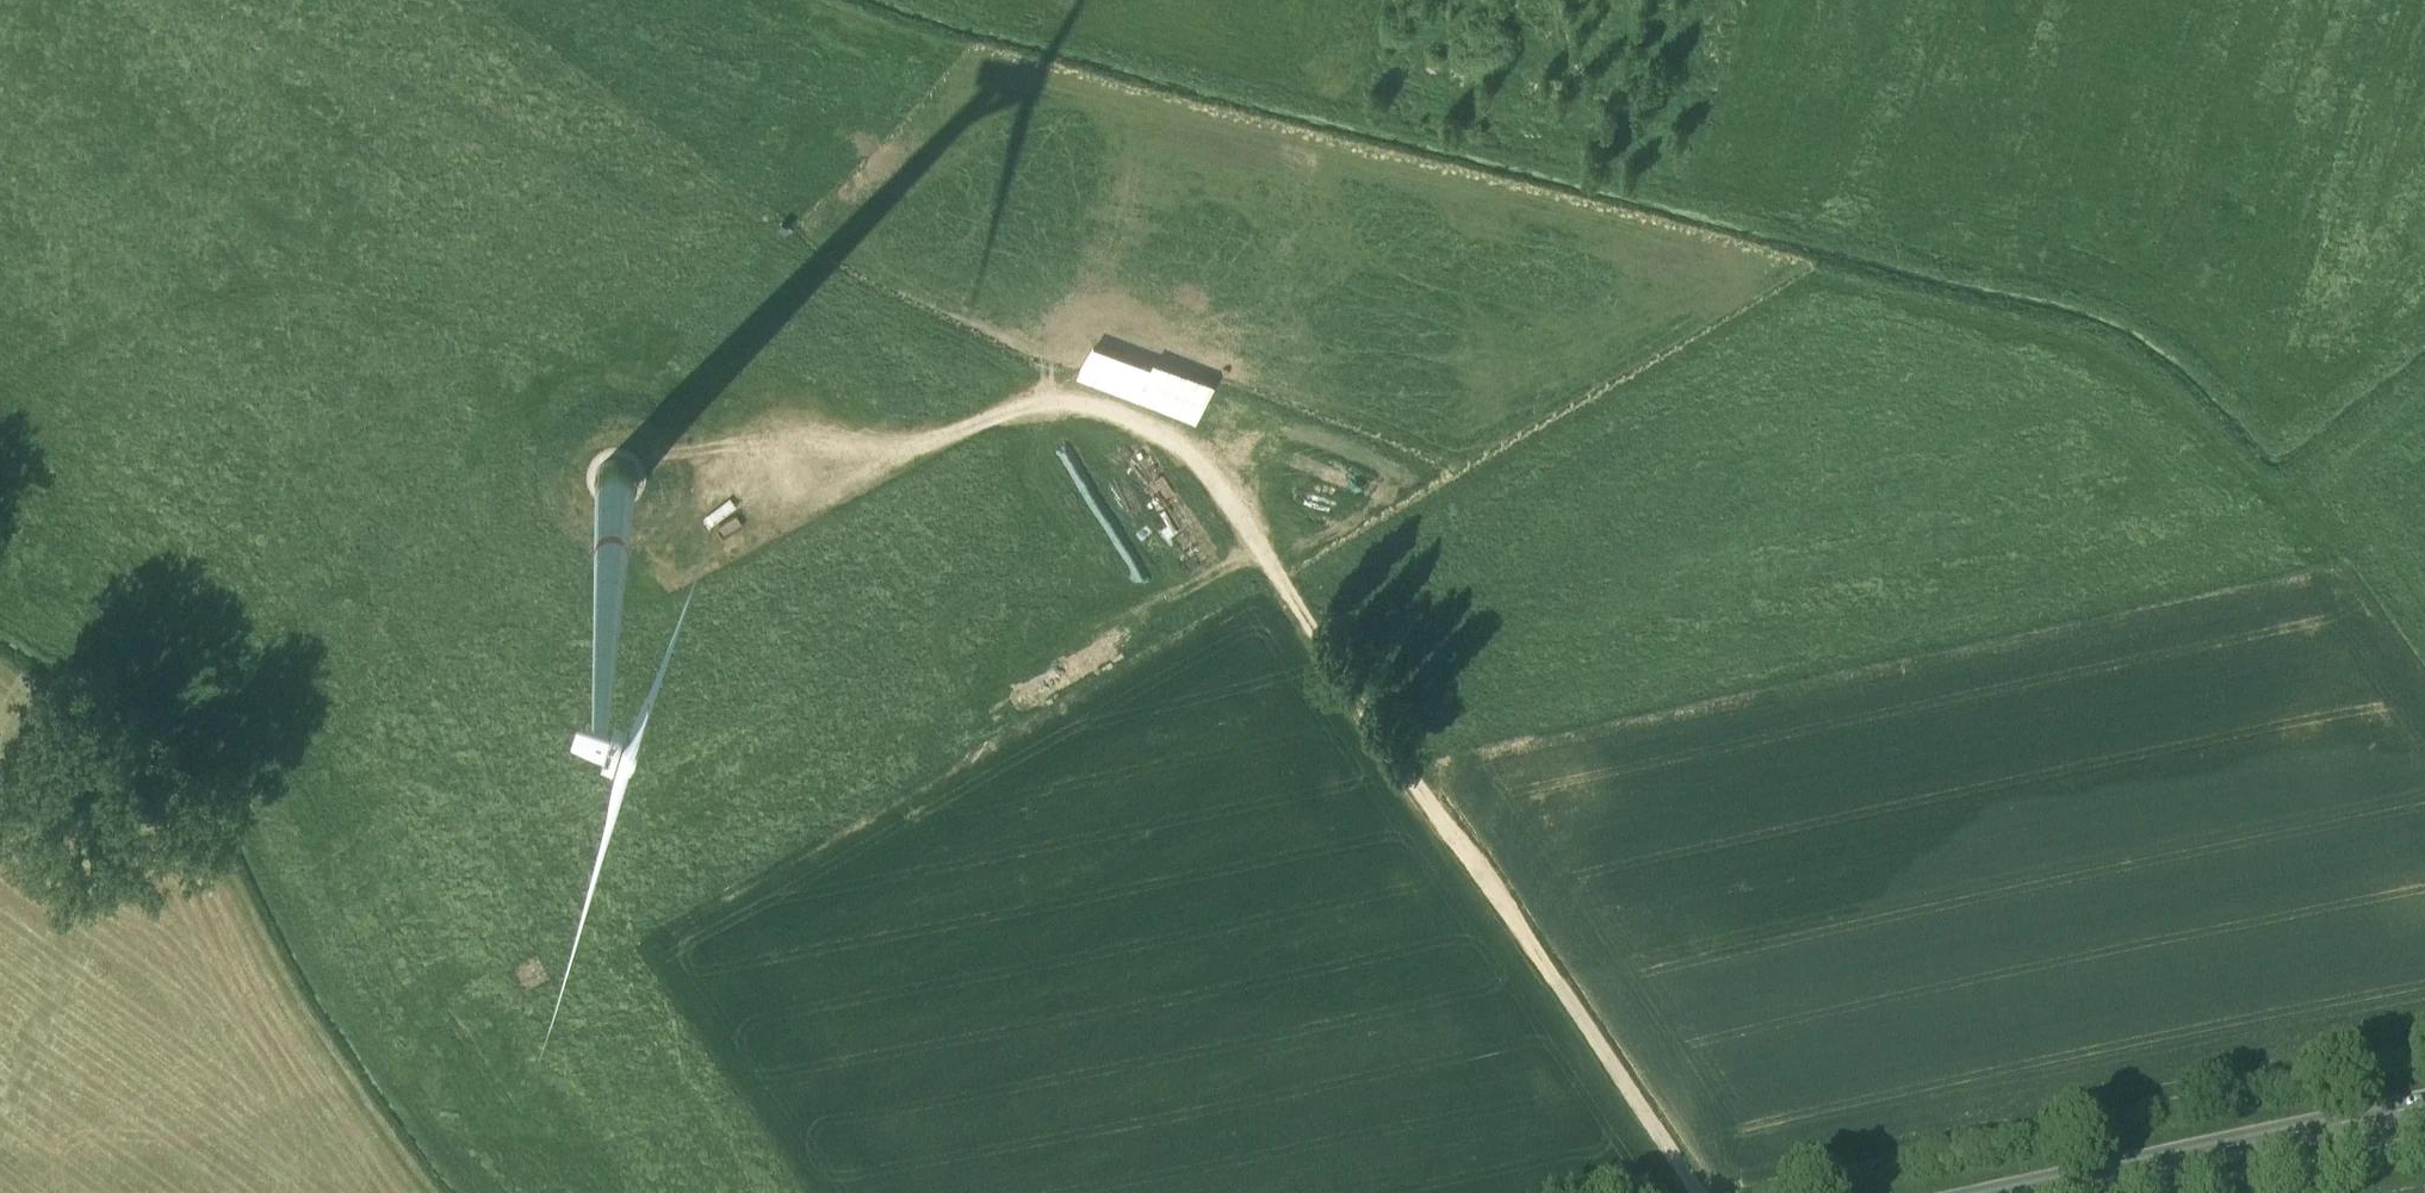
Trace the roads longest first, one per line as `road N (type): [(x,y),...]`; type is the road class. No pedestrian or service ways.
road 1 (track): [(1696,1192),(1196,447),(1101,401),(939,435),(777,516)]
road 2 (secondary): [(2424,1108),(2024,1192)]

